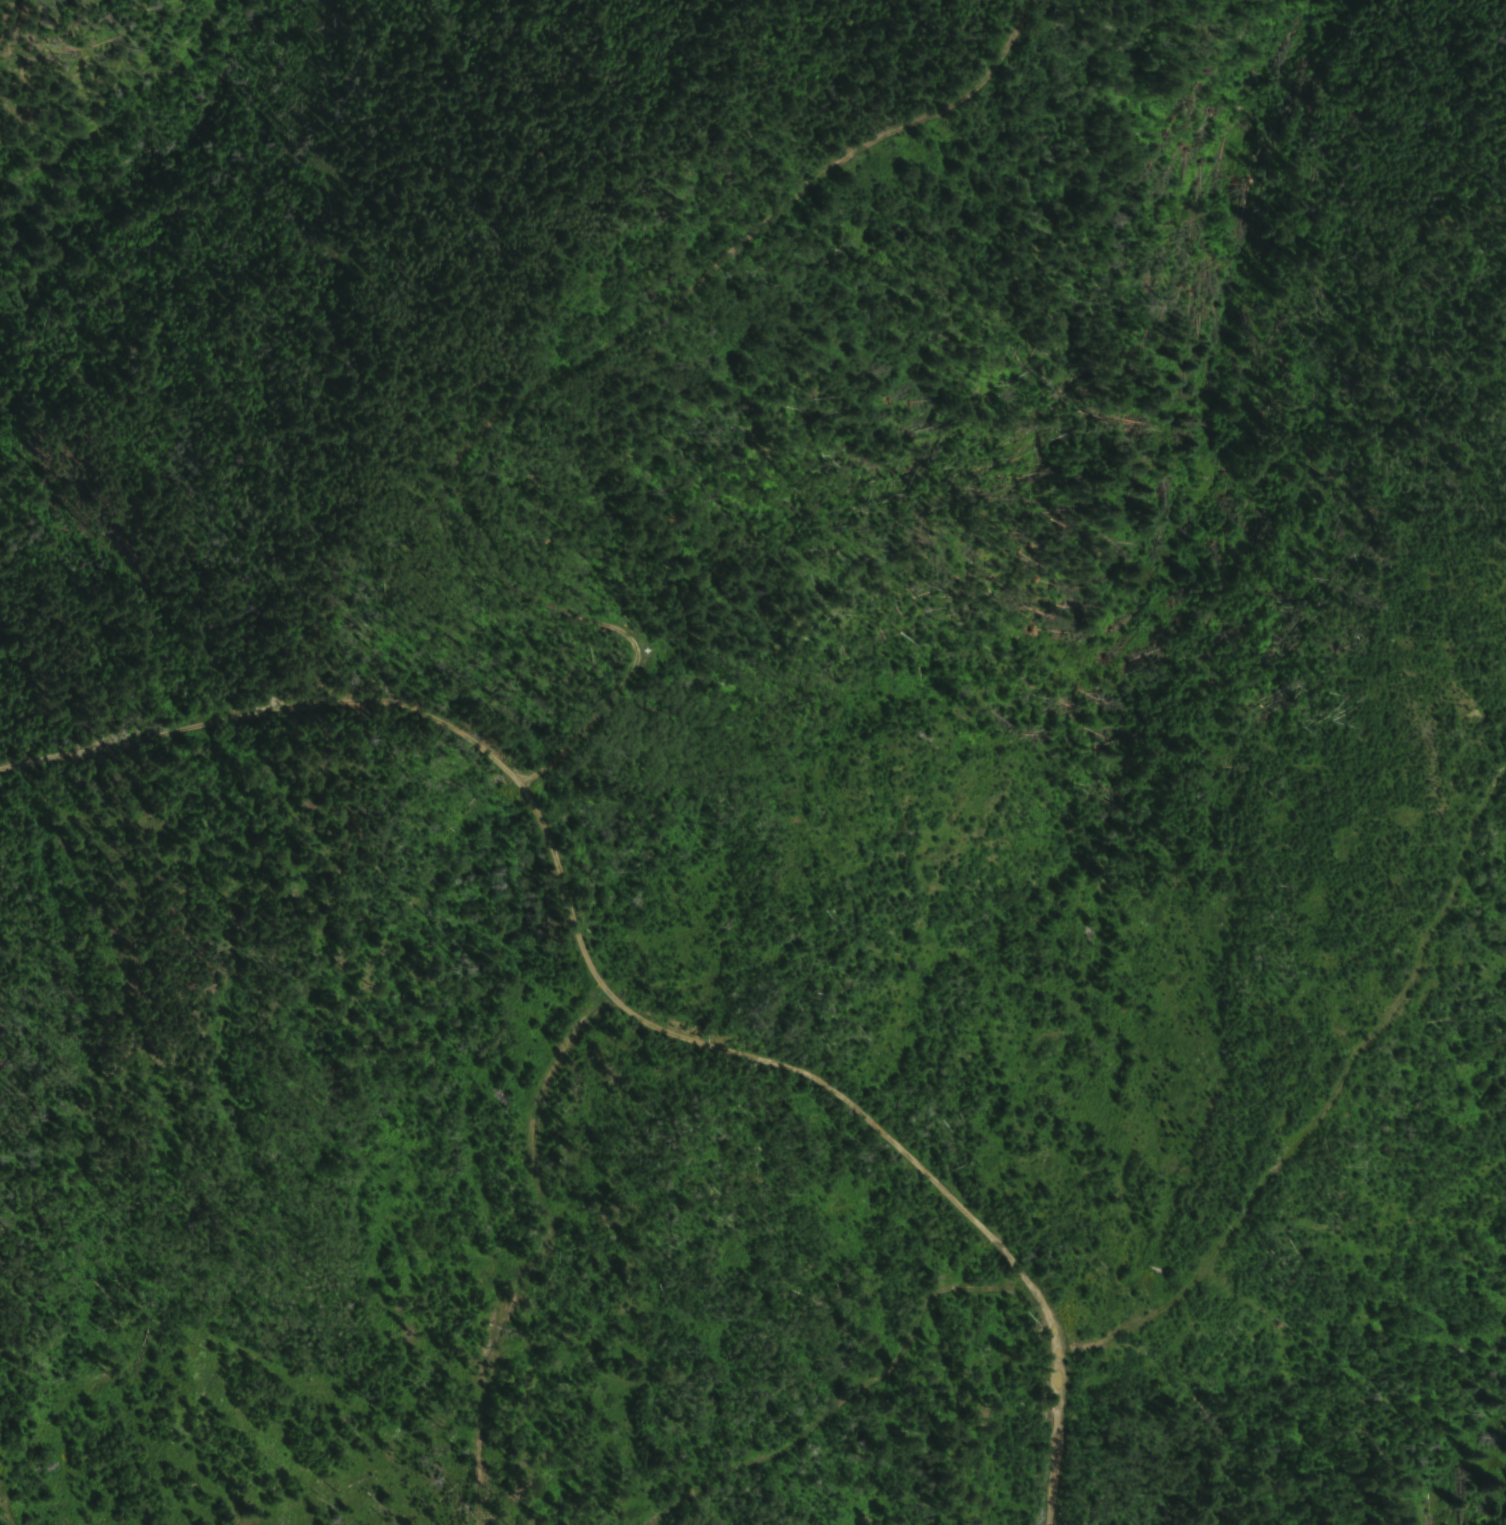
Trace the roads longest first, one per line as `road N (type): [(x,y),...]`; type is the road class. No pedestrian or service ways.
road 1 (track): [(1045,1524),(1058,1368),(1042,1297),(805,1064),(643,1024),(587,978),(541,811),(463,734),(346,696),(0,770)]

